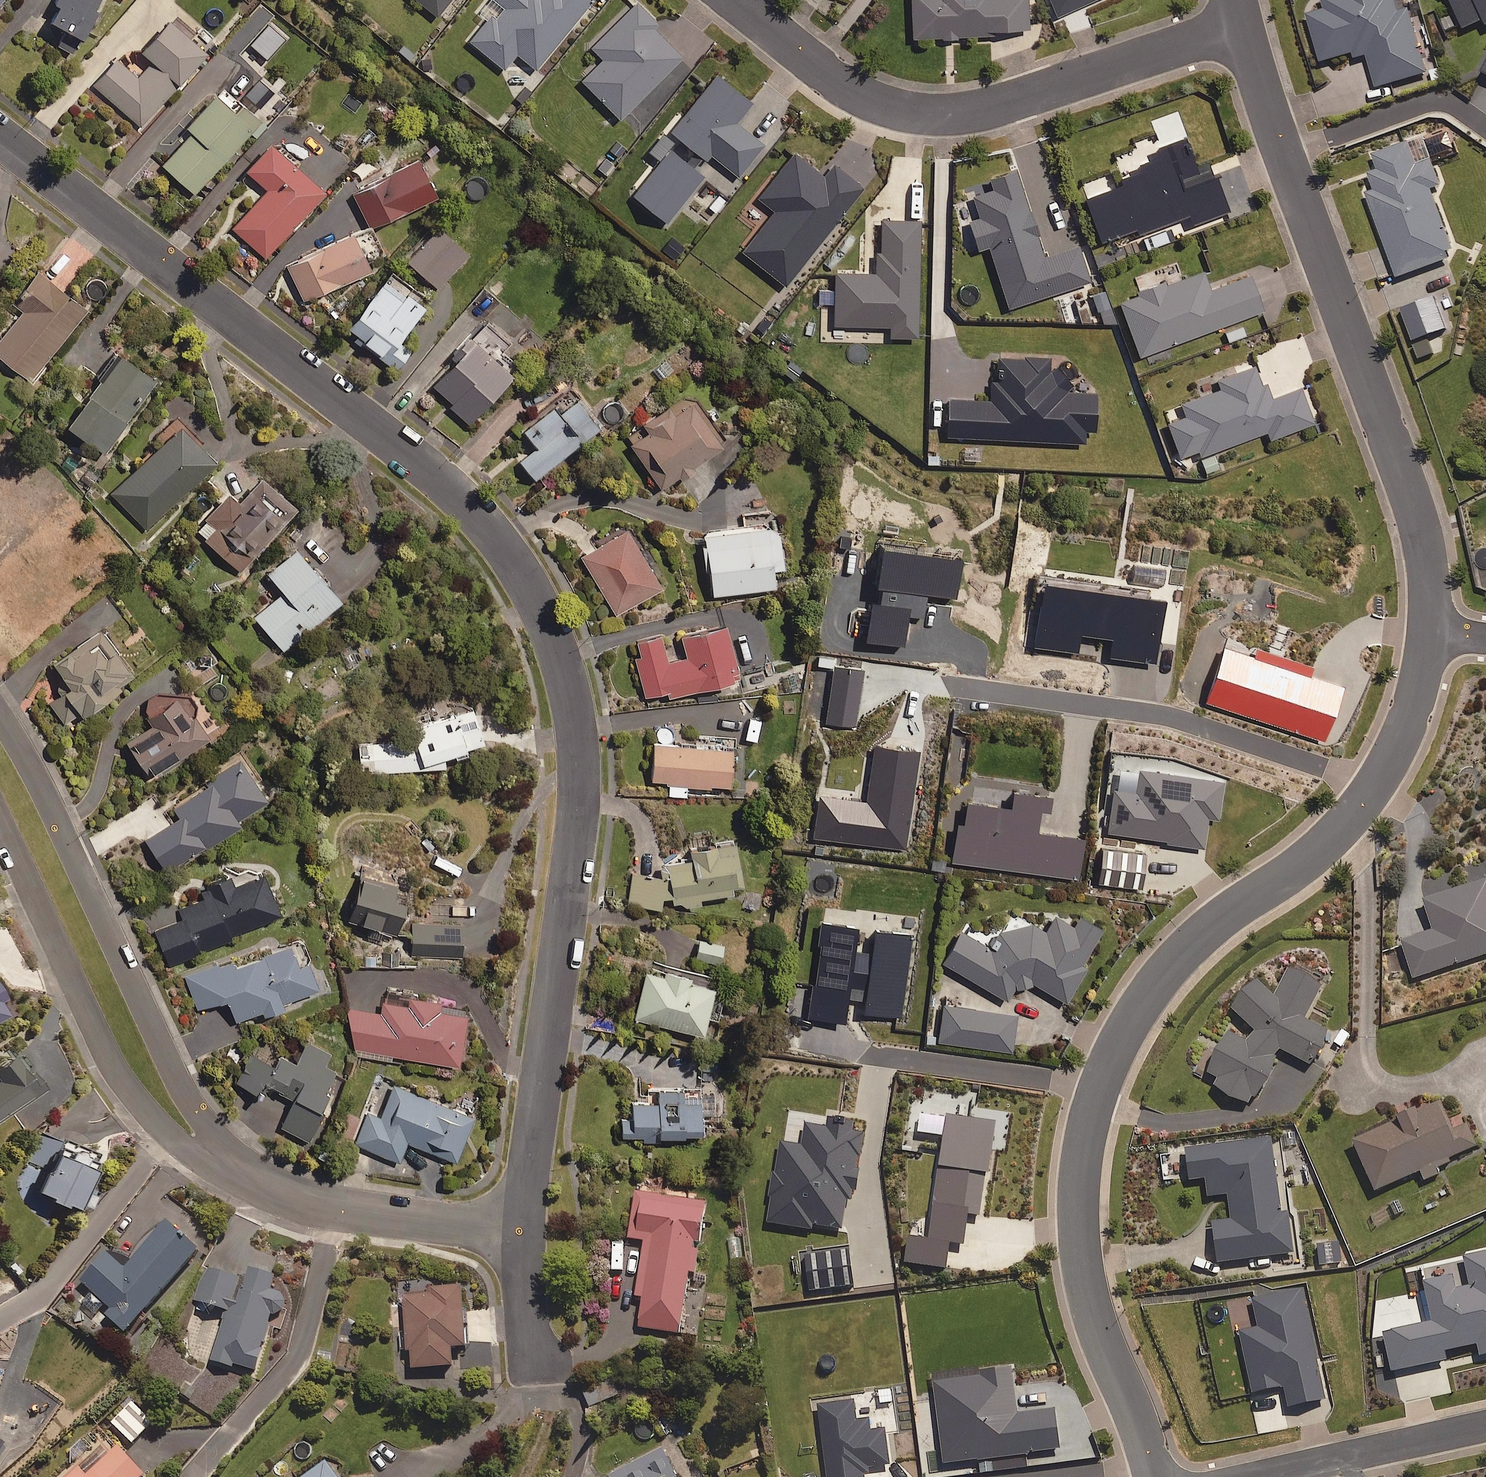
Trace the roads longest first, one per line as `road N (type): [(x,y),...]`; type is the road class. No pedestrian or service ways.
road 1 (residential): [(0,135),(447,484),(514,557),(537,600),(573,709),(577,817),(524,1234)]
road 2 (residential): [(1154,1476),(1082,1265),(1079,1164),(1088,1113),(1132,1012),(1162,971),(1351,816),(1404,728),(1427,632)]
road 3 (residential): [(1427,632),(1428,574),(1406,481),(1240,26)]
road 4 (residential): [(1240,26),(954,114),(876,101),(840,85),(734,0)]
road 5 (residential): [(0,719),(227,1167)]
road 6 (residential): [(143,1106),(105,1050),(0,821)]
road 7 (residential): [(227,1167),(298,1204),(524,1234)]
road 8 (residential): [(1269,1476),(1485,1425)]
road 9 (residential): [(524,1234),(528,1311),(540,1357)]

